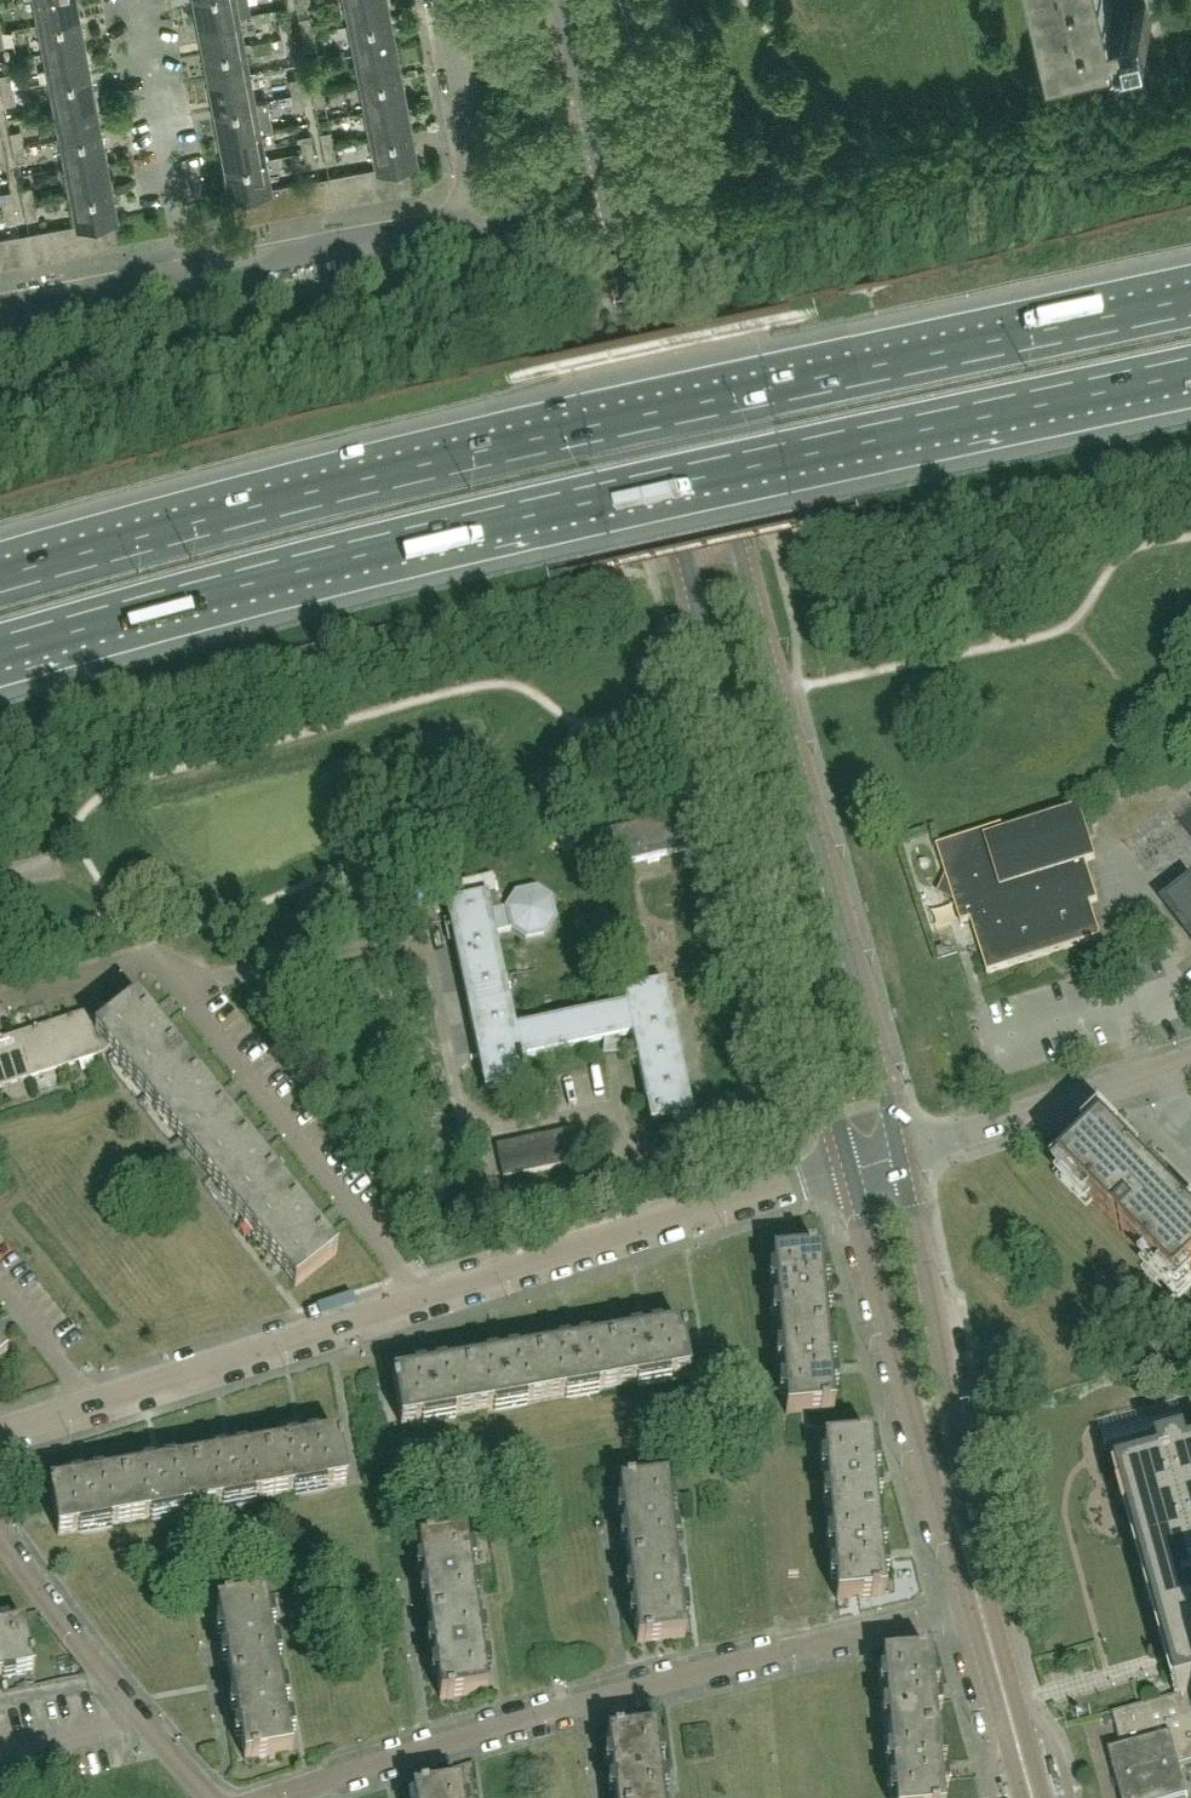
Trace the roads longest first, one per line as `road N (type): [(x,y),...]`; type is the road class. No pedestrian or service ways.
road 1 (motorway): [(0,653),(236,586),(603,500),(1190,374)]
road 2 (motorway): [(1190,299),(587,427),(188,522),(0,577)]
road 3 (tertiary): [(551,0),(713,680),(846,1168)]
road 4 (tertiary): [(901,1151),(739,538),(614,0)]
road 5 (residential): [(271,1797),(727,1666),(965,1608)]
road 6 (residential): [(0,1002),(137,957),(164,965),(404,1275),(413,1306)]
road 7 (residential): [(187,273),(478,219),(437,0)]
road 8 (tertiary): [(993,1600),(901,1151)]
road 9 (tertiary): [(846,1168),(965,1608)]
road 10 (residential): [(413,1306),(804,1180)]
road 11 (residential): [(80,1412),(413,1306)]
road 12 (residential): [(211,1797),(108,1680),(0,1532)]
road 13 (residential): [(187,273),(135,0)]
road 14 (residential): [(961,1134),(1190,1062)]
road 15 (tertiary): [(1043,1797),(993,1600)]
road 16 (tertiary): [(965,1608),(1022,1797)]
road 17 (residential): [(0,310),(187,273)]
road 18 (residential): [(80,1412),(69,1377),(0,1289)]

